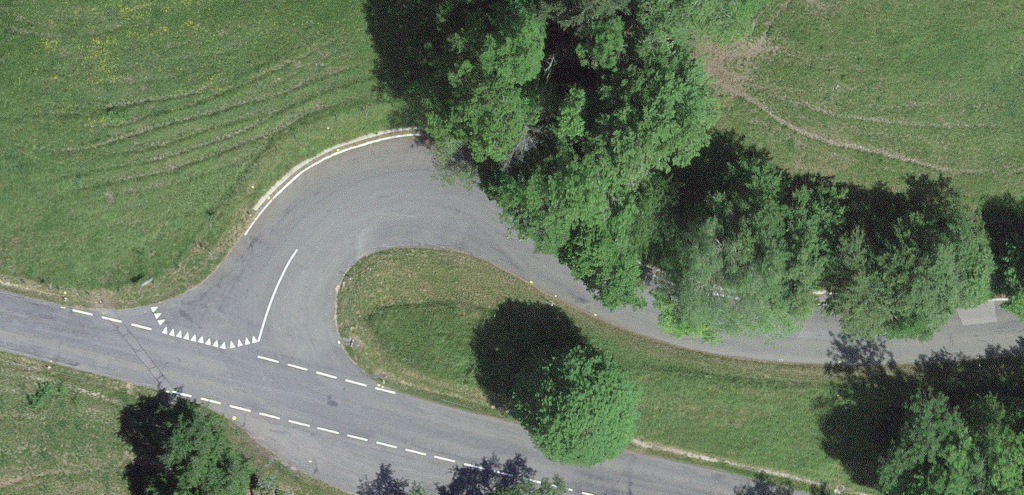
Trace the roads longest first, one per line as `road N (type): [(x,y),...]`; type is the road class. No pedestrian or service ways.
road 1 (tertiary): [(252,397),(256,356),(282,278),(336,207),(398,182),(523,223),(671,321),(881,341),(1023,328)]
road 2 (secondary): [(252,397),(643,494)]
road 3 (secondary): [(252,397),(0,332)]

